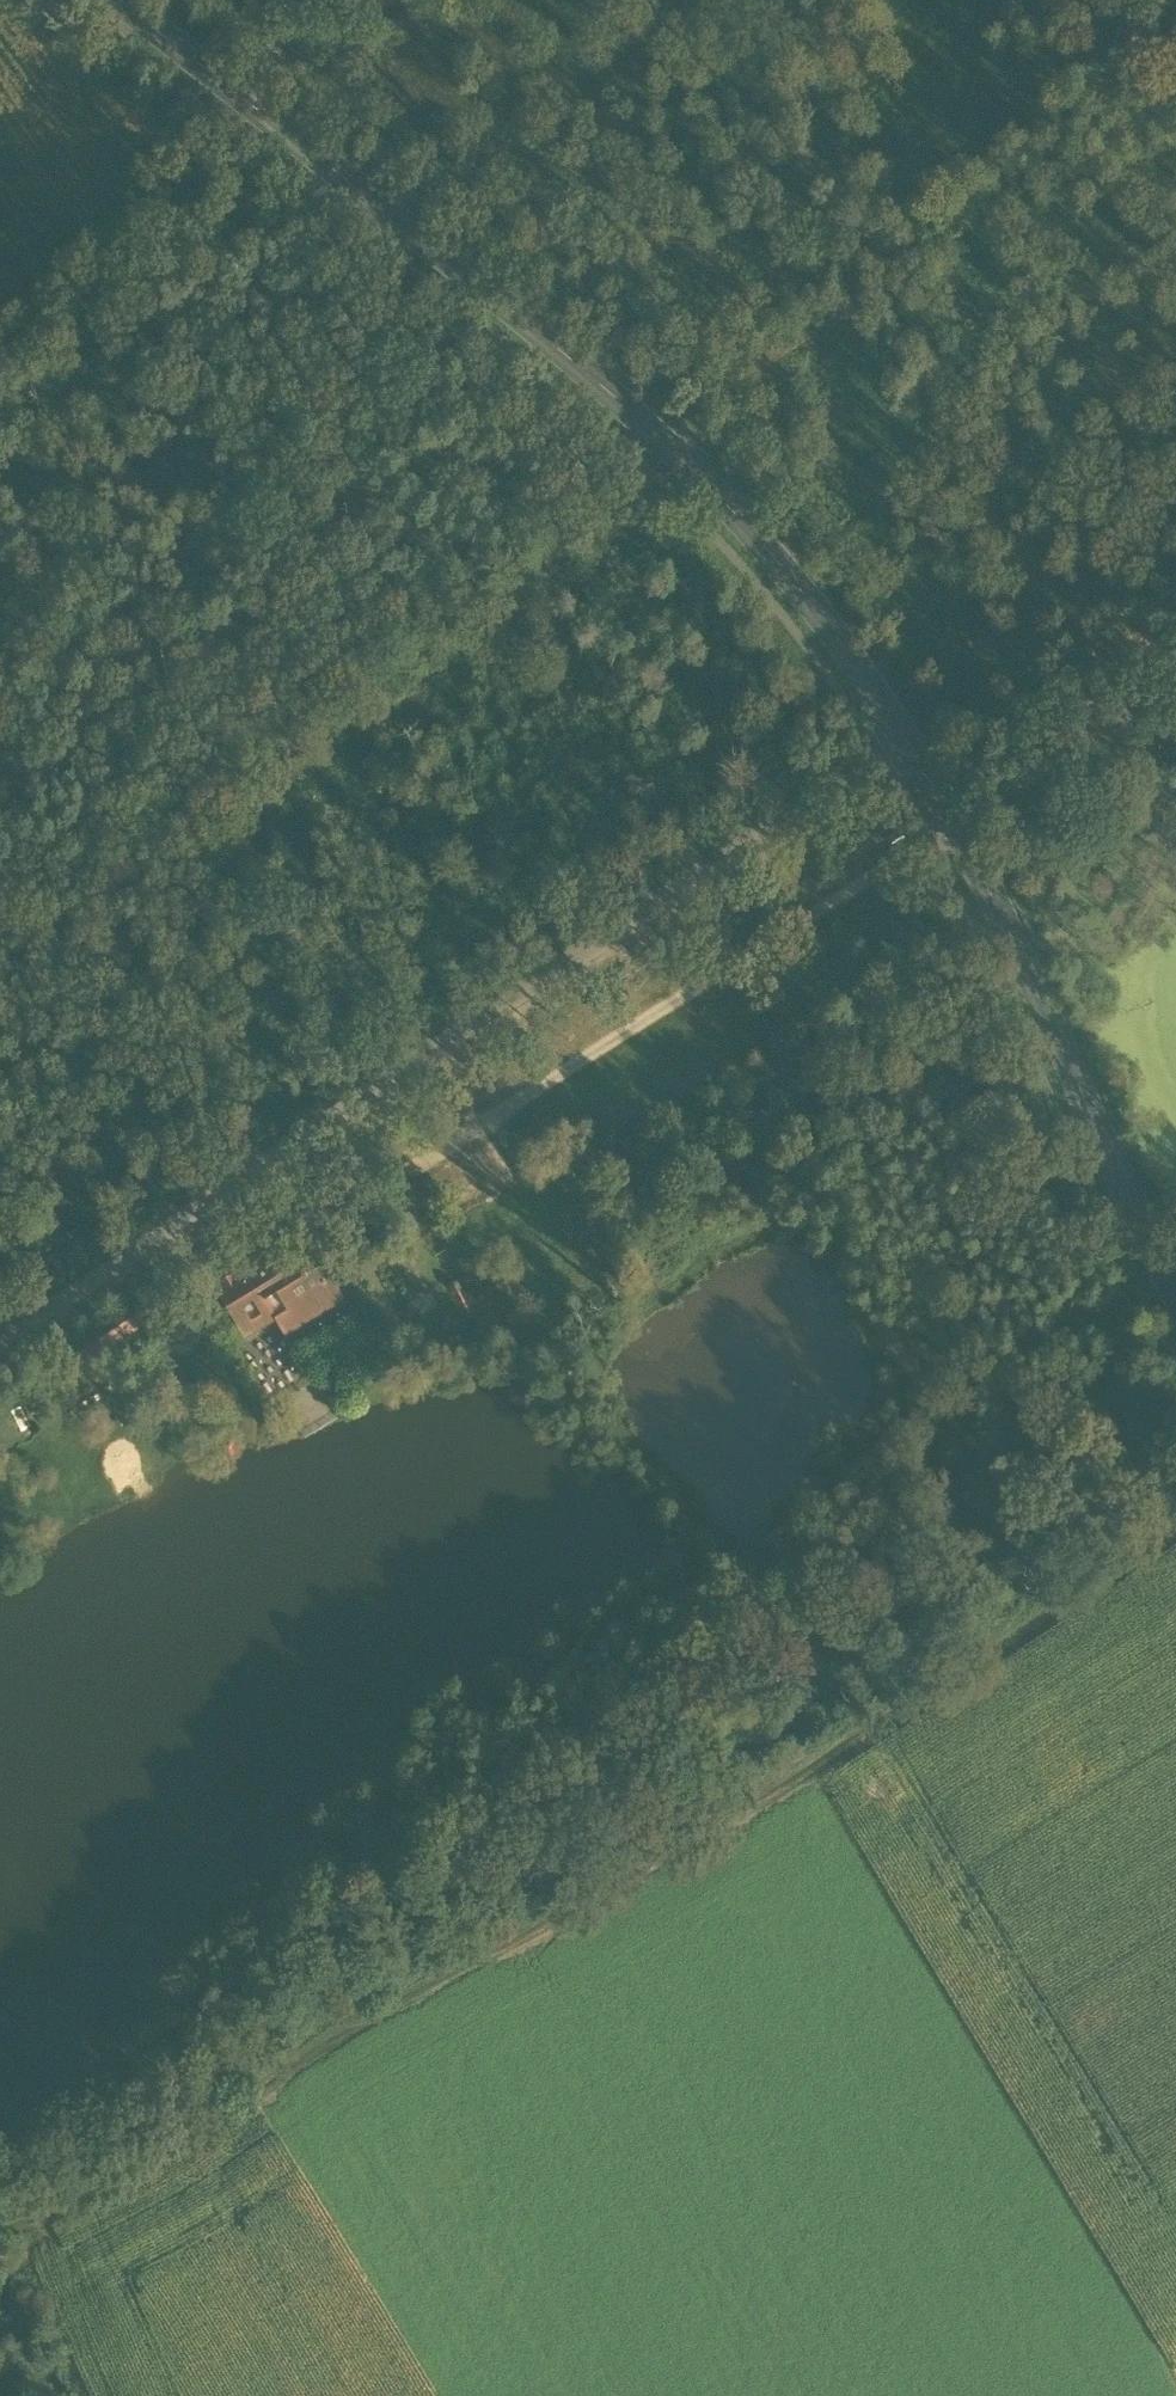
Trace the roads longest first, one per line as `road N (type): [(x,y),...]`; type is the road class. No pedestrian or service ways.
road 1 (unclassified): [(0,1329),(870,754)]
road 2 (tertiary): [(910,743),(803,588),(664,432),(449,256)]
road 3 (tertiary): [(1175,1287),(1044,996),(910,743)]
road 4 (track): [(664,432),(1175,110)]
road 5 (tertiary): [(119,0),(449,256)]
road 6 (track): [(232,135),(287,0)]

